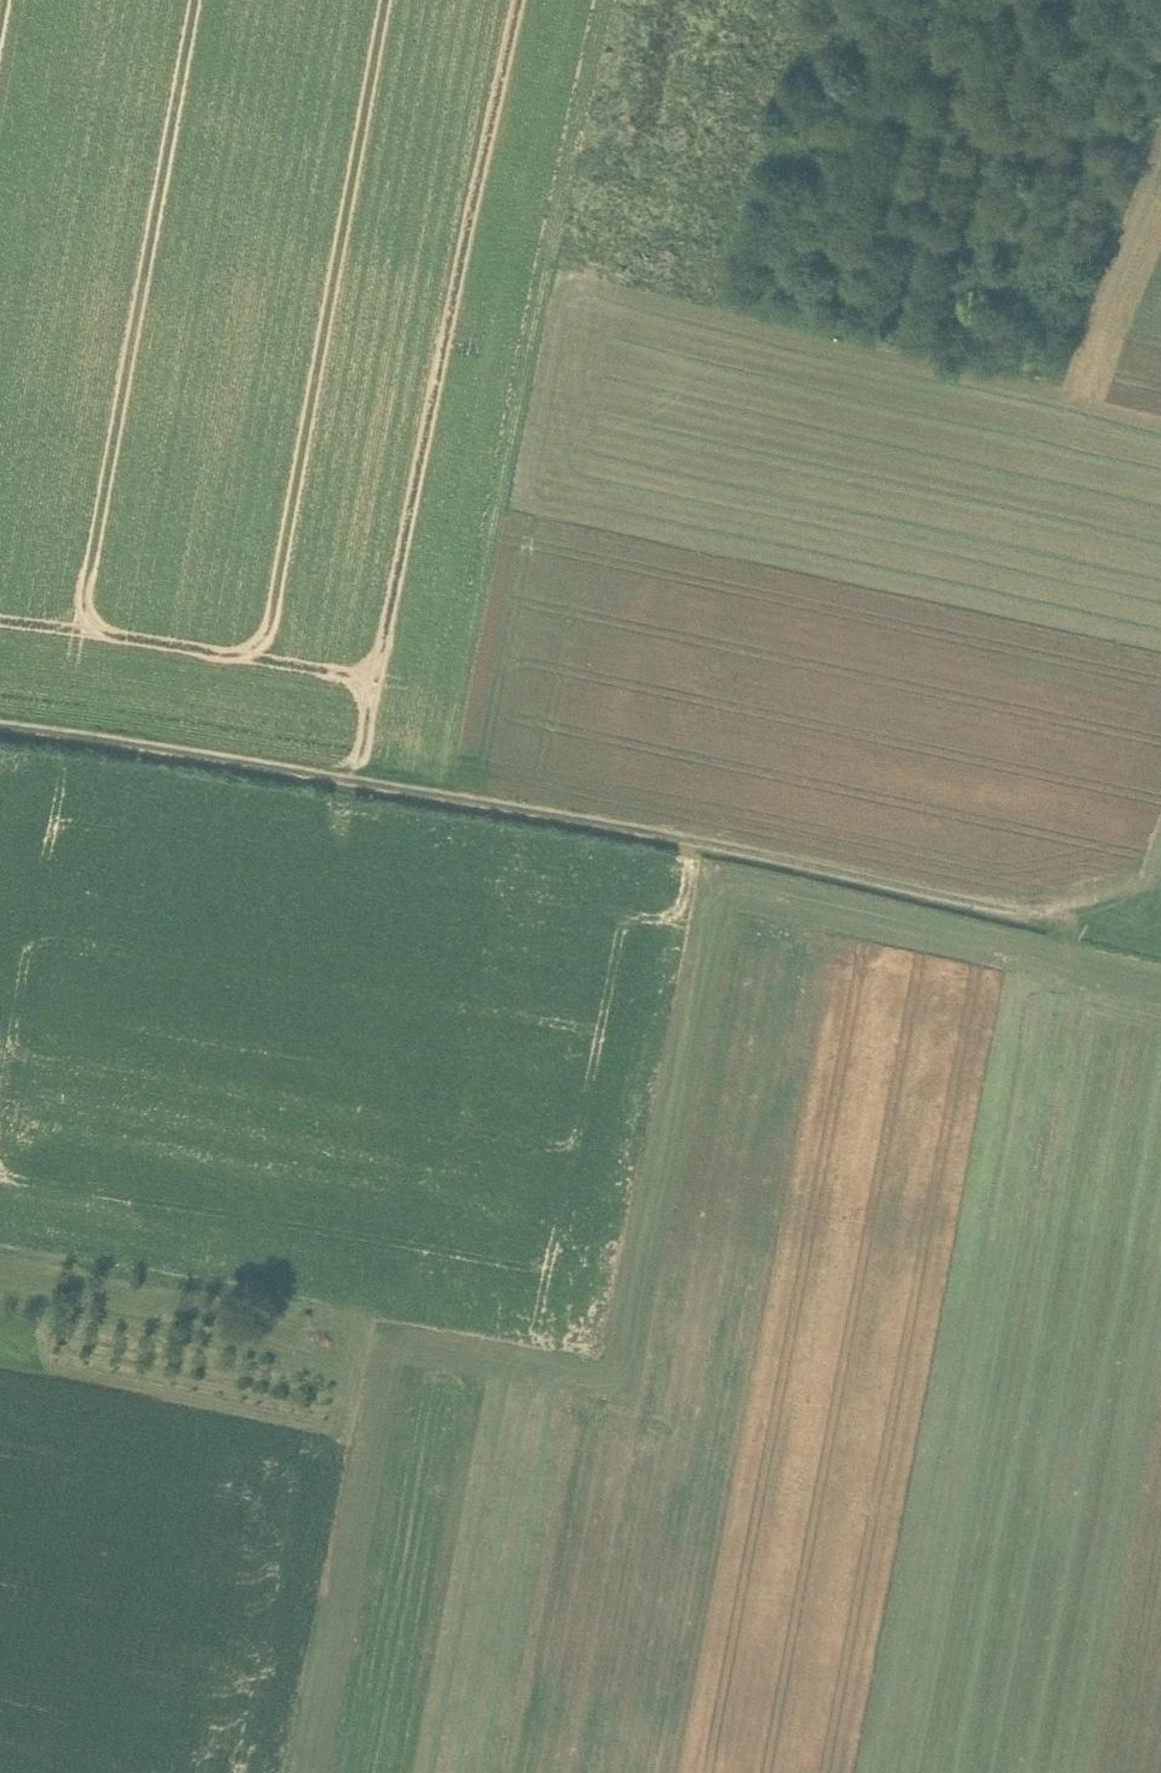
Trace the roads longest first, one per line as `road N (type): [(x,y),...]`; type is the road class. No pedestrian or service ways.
road 1 (track): [(1034,917),(519,811),(0,729)]

